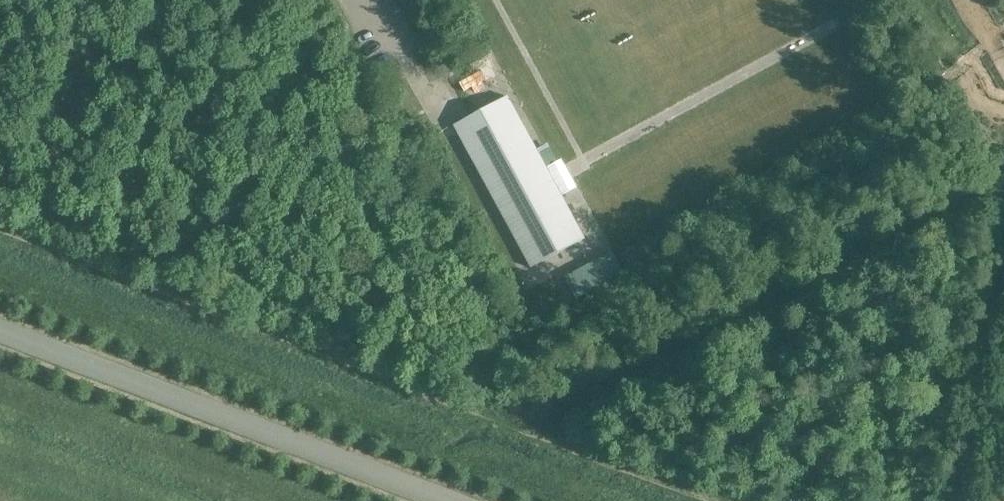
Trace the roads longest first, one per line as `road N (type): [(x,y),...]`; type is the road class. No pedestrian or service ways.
road 1 (unclassified): [(447,500),(0,333)]

